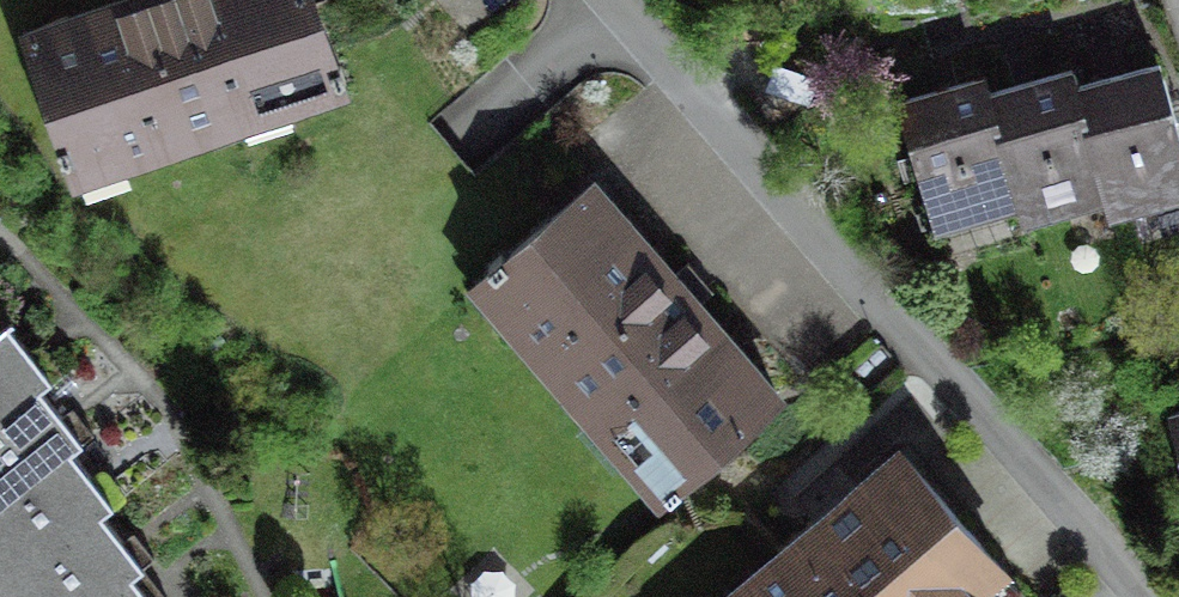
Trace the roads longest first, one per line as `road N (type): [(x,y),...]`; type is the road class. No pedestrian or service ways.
road 1 (residential): [(1146,596),(778,198),(575,0)]

